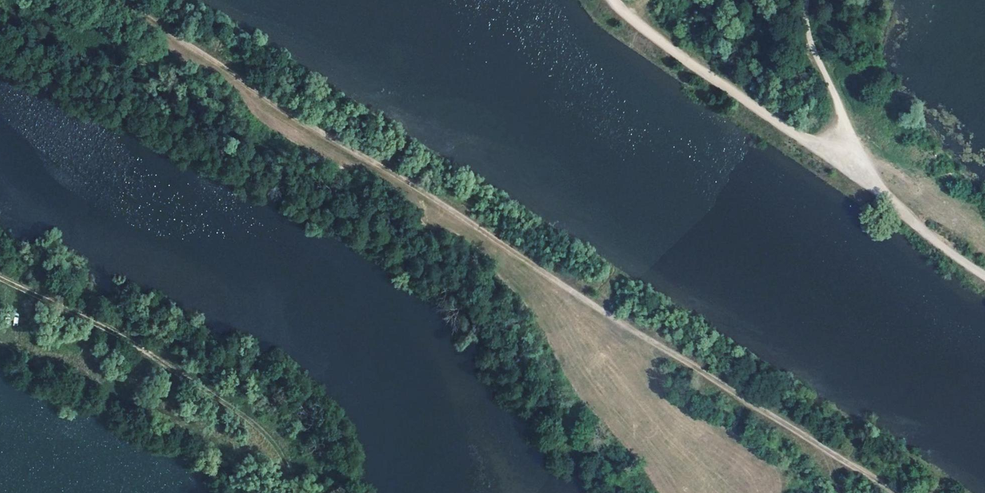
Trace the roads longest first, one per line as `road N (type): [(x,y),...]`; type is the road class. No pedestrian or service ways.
road 1 (track): [(892,492),(118,0)]
road 2 (track): [(984,277),(612,0)]
road 3 (track): [(297,492),(284,455),(241,411),(144,348),(0,275)]
road 4 (track): [(873,190),(809,29),(809,0)]

